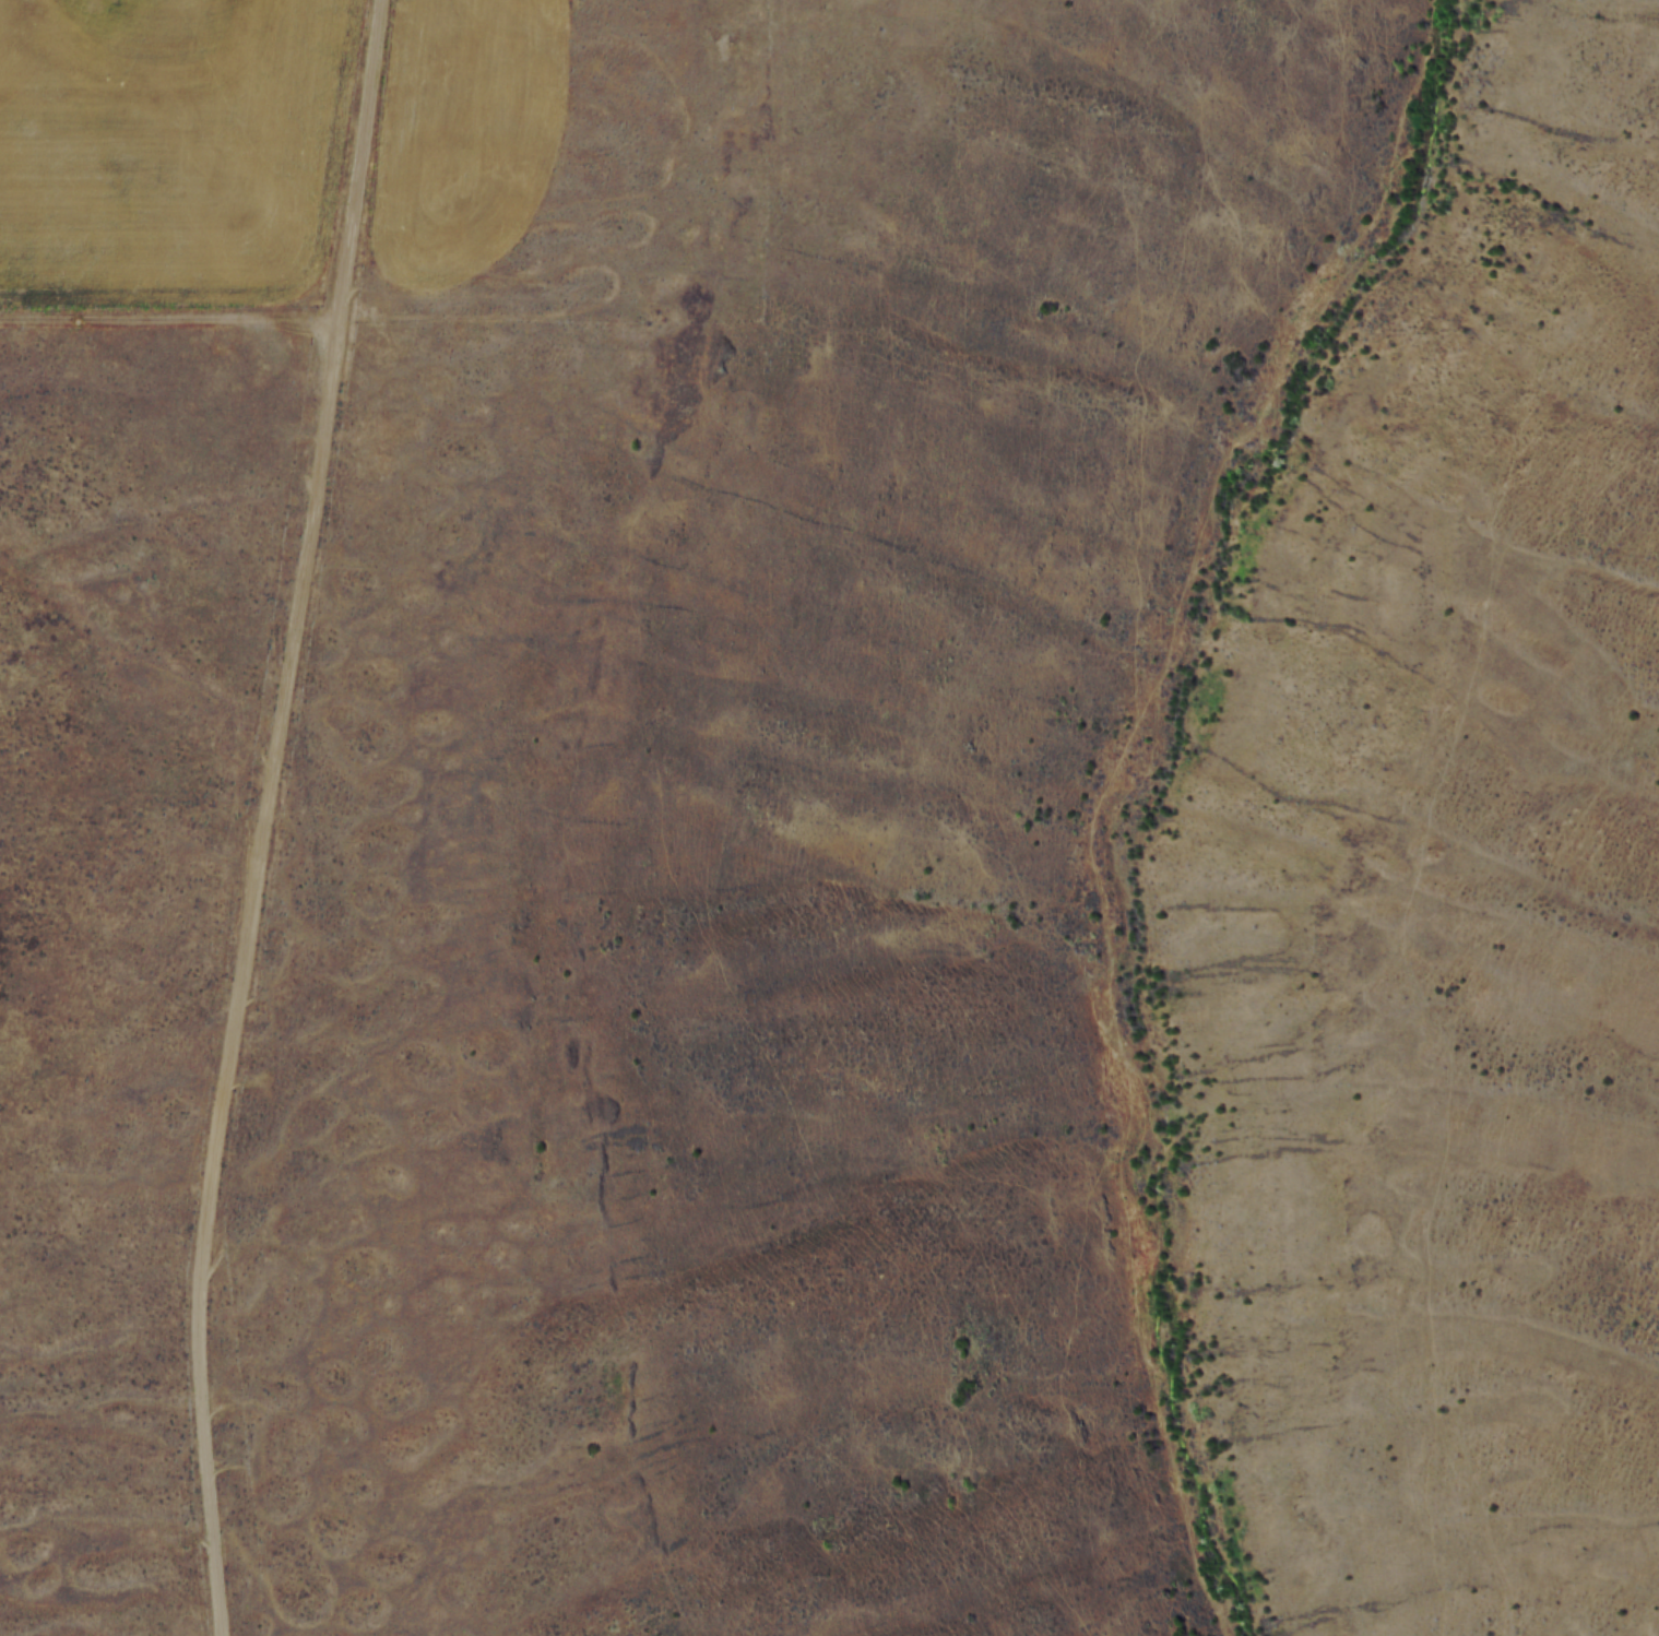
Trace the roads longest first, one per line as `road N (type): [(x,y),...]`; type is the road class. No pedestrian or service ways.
road 1 (residential): [(221,1635),(201,1453),(201,1229),(307,553),(381,0)]

